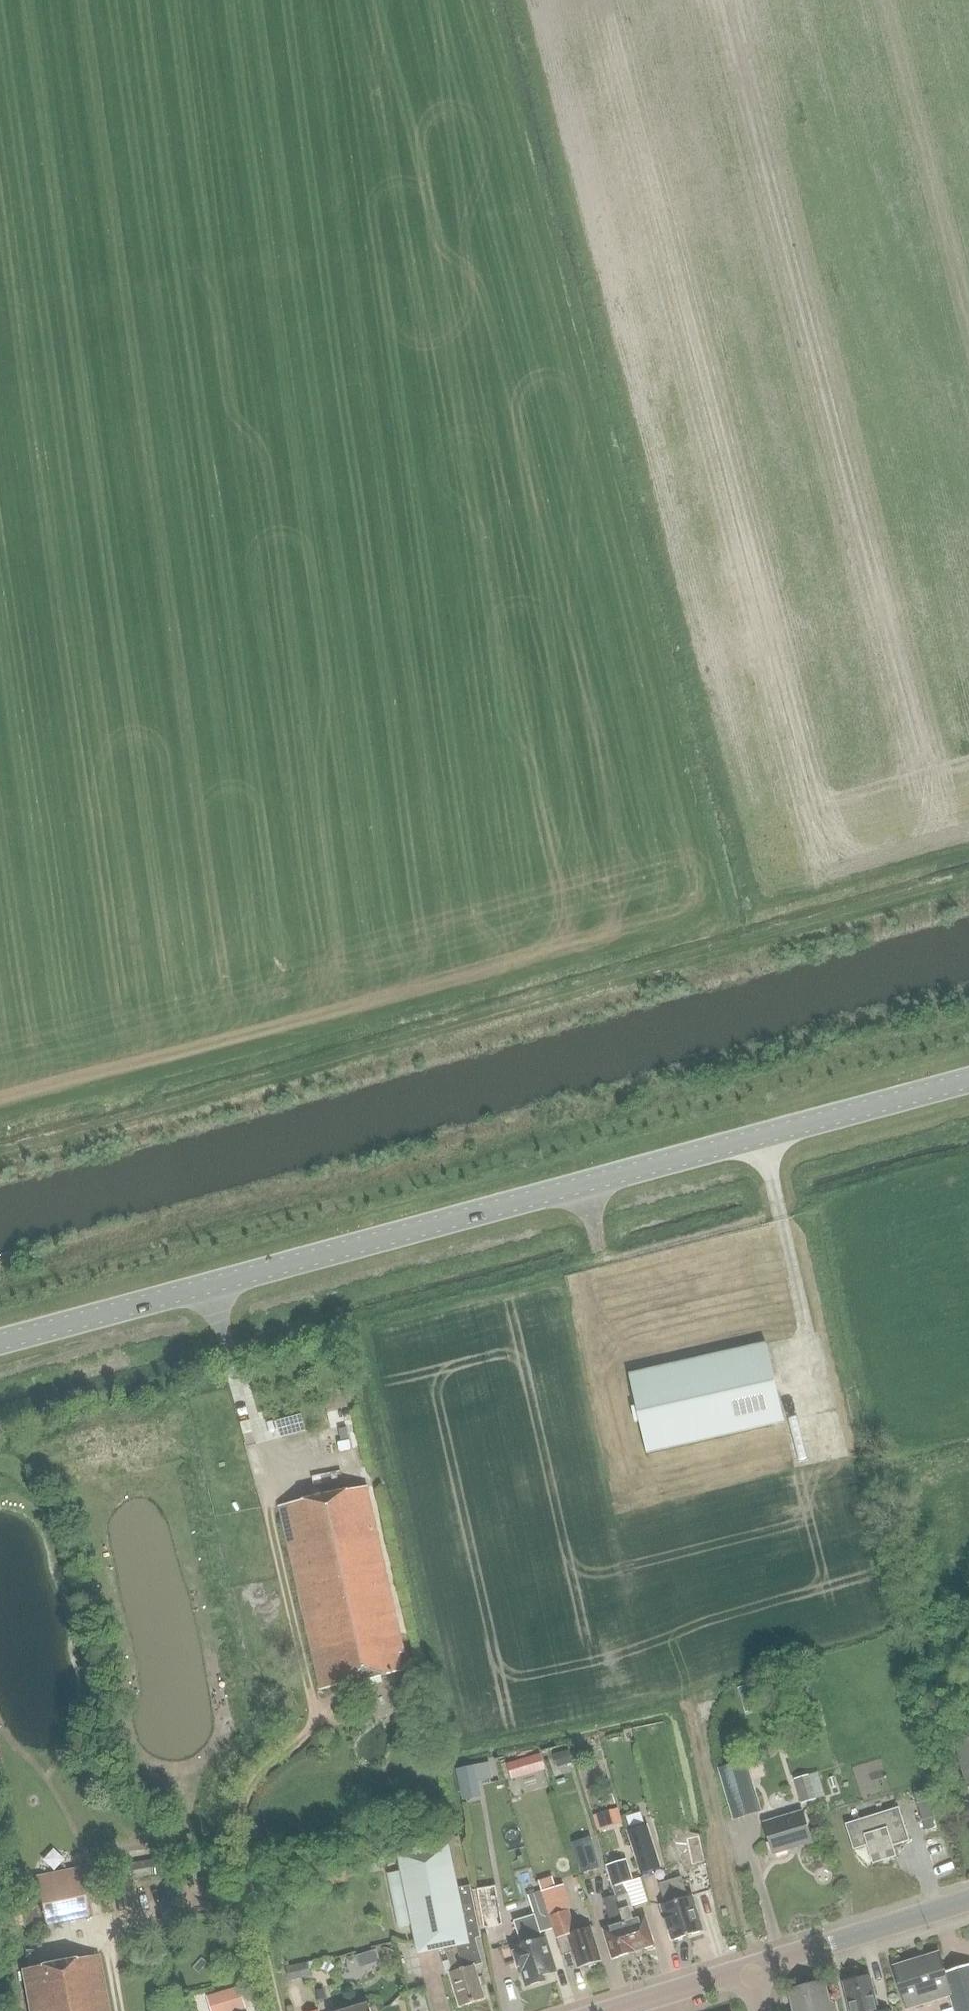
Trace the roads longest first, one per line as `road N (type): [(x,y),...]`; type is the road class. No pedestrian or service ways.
road 1 (unclassified): [(0,1343),(968,1082)]
road 2 (secondary): [(749,1967),(968,1899)]
road 3 (secondary): [(608,2010),(749,1967)]

